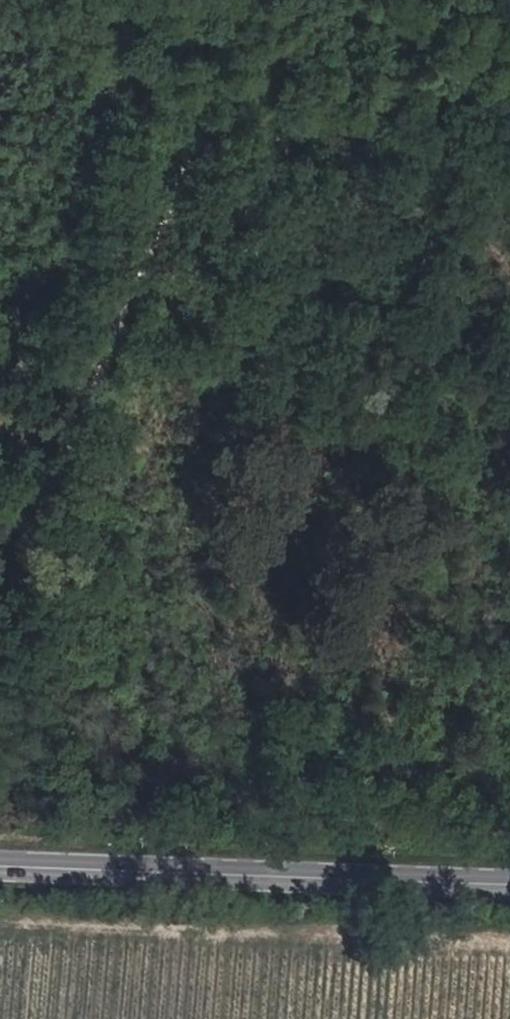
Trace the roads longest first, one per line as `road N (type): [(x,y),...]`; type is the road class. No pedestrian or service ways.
road 1 (unclassified): [(0,594),(113,330),(280,0)]
road 2 (secondary): [(0,866),(509,883)]

